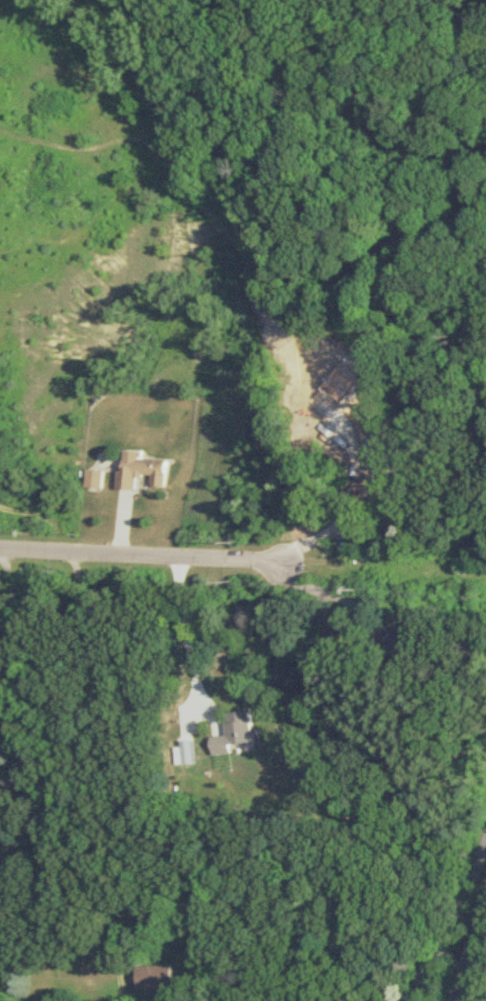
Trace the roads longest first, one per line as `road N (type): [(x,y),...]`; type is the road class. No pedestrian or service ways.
road 1 (residential): [(310,564),(0,550)]

